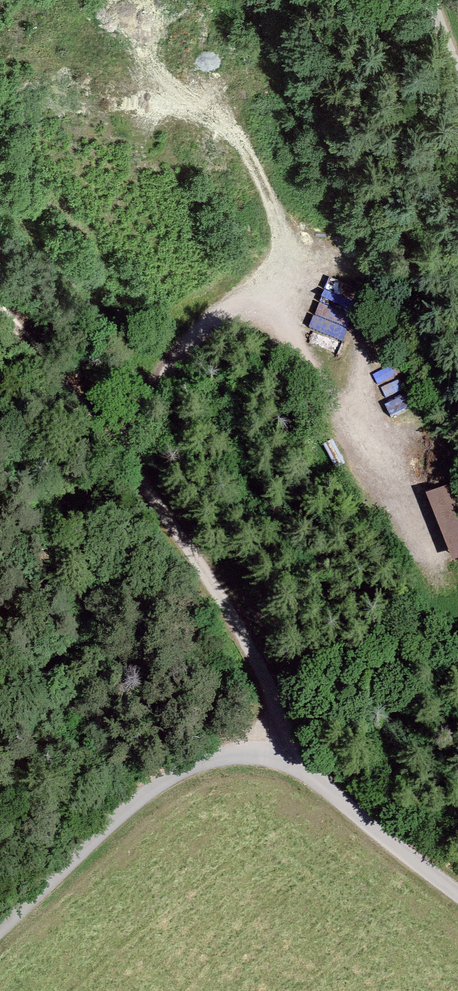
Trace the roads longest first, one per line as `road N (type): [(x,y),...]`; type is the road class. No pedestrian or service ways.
road 1 (unclassified): [(457,895),(298,766),(253,755),(205,761),(146,798),(0,930)]
road 2 (track): [(298,766),(243,635),(192,548),(0,309)]

